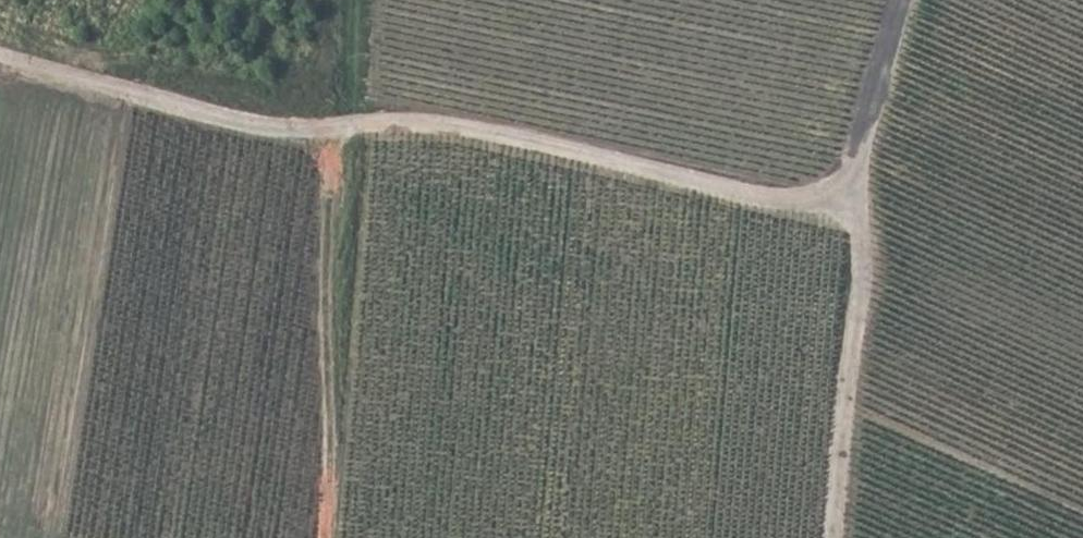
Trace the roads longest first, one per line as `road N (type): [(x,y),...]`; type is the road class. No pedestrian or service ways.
road 1 (track): [(0,62),(324,145),(356,130),(426,127),(779,206),(819,201),(858,165),(906,0)]
road 2 (track): [(324,187),(842,372)]
road 3 (track): [(819,201),(856,222),(866,300),(842,372),(855,416),(883,438),(995,478),(1023,502),(1023,537)]
road 4 (track): [(334,537),(321,338),(324,145)]
road 5 (track): [(356,130),(361,0)]

